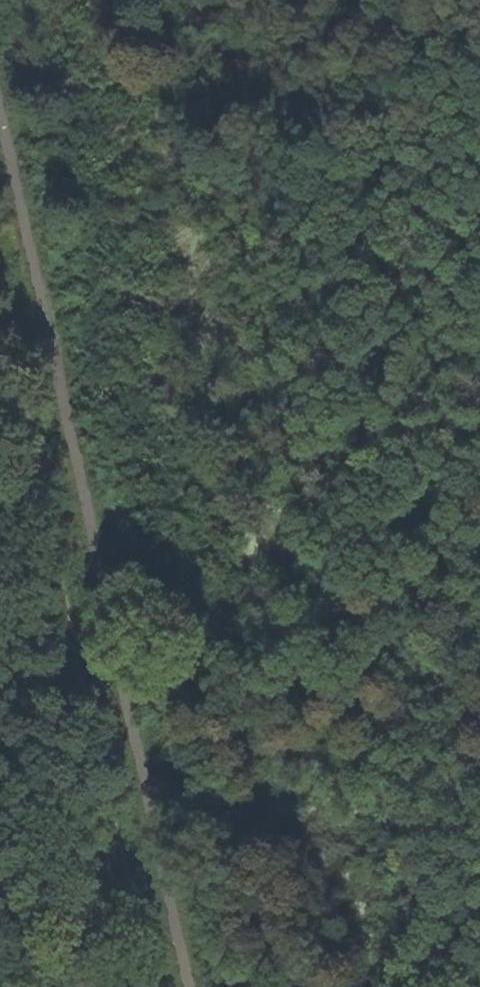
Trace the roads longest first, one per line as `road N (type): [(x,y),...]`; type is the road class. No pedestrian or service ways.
road 1 (track): [(192,986),(0,114)]

